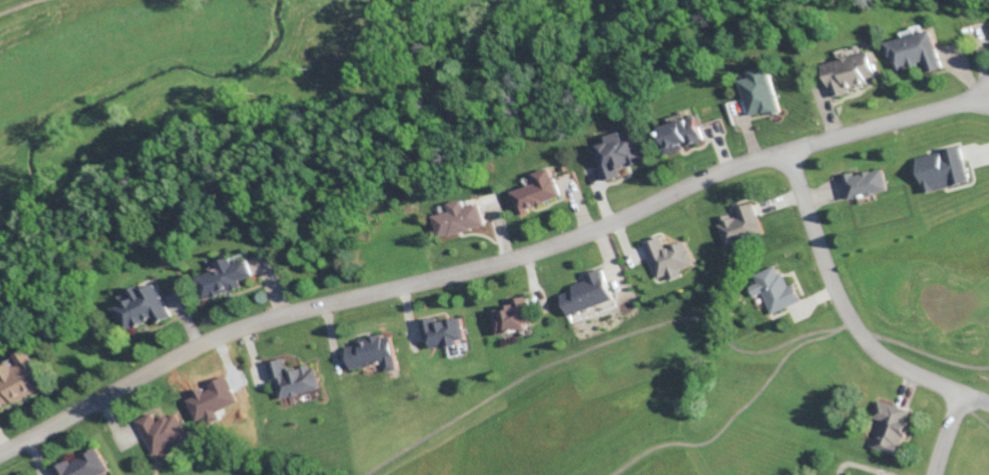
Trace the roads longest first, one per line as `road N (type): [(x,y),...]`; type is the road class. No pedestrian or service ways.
road 1 (residential): [(0,450),(253,322),(536,249),(788,151),(988,98)]
road 2 (residential): [(788,151),(819,254),(858,327),(889,357),(988,403)]

